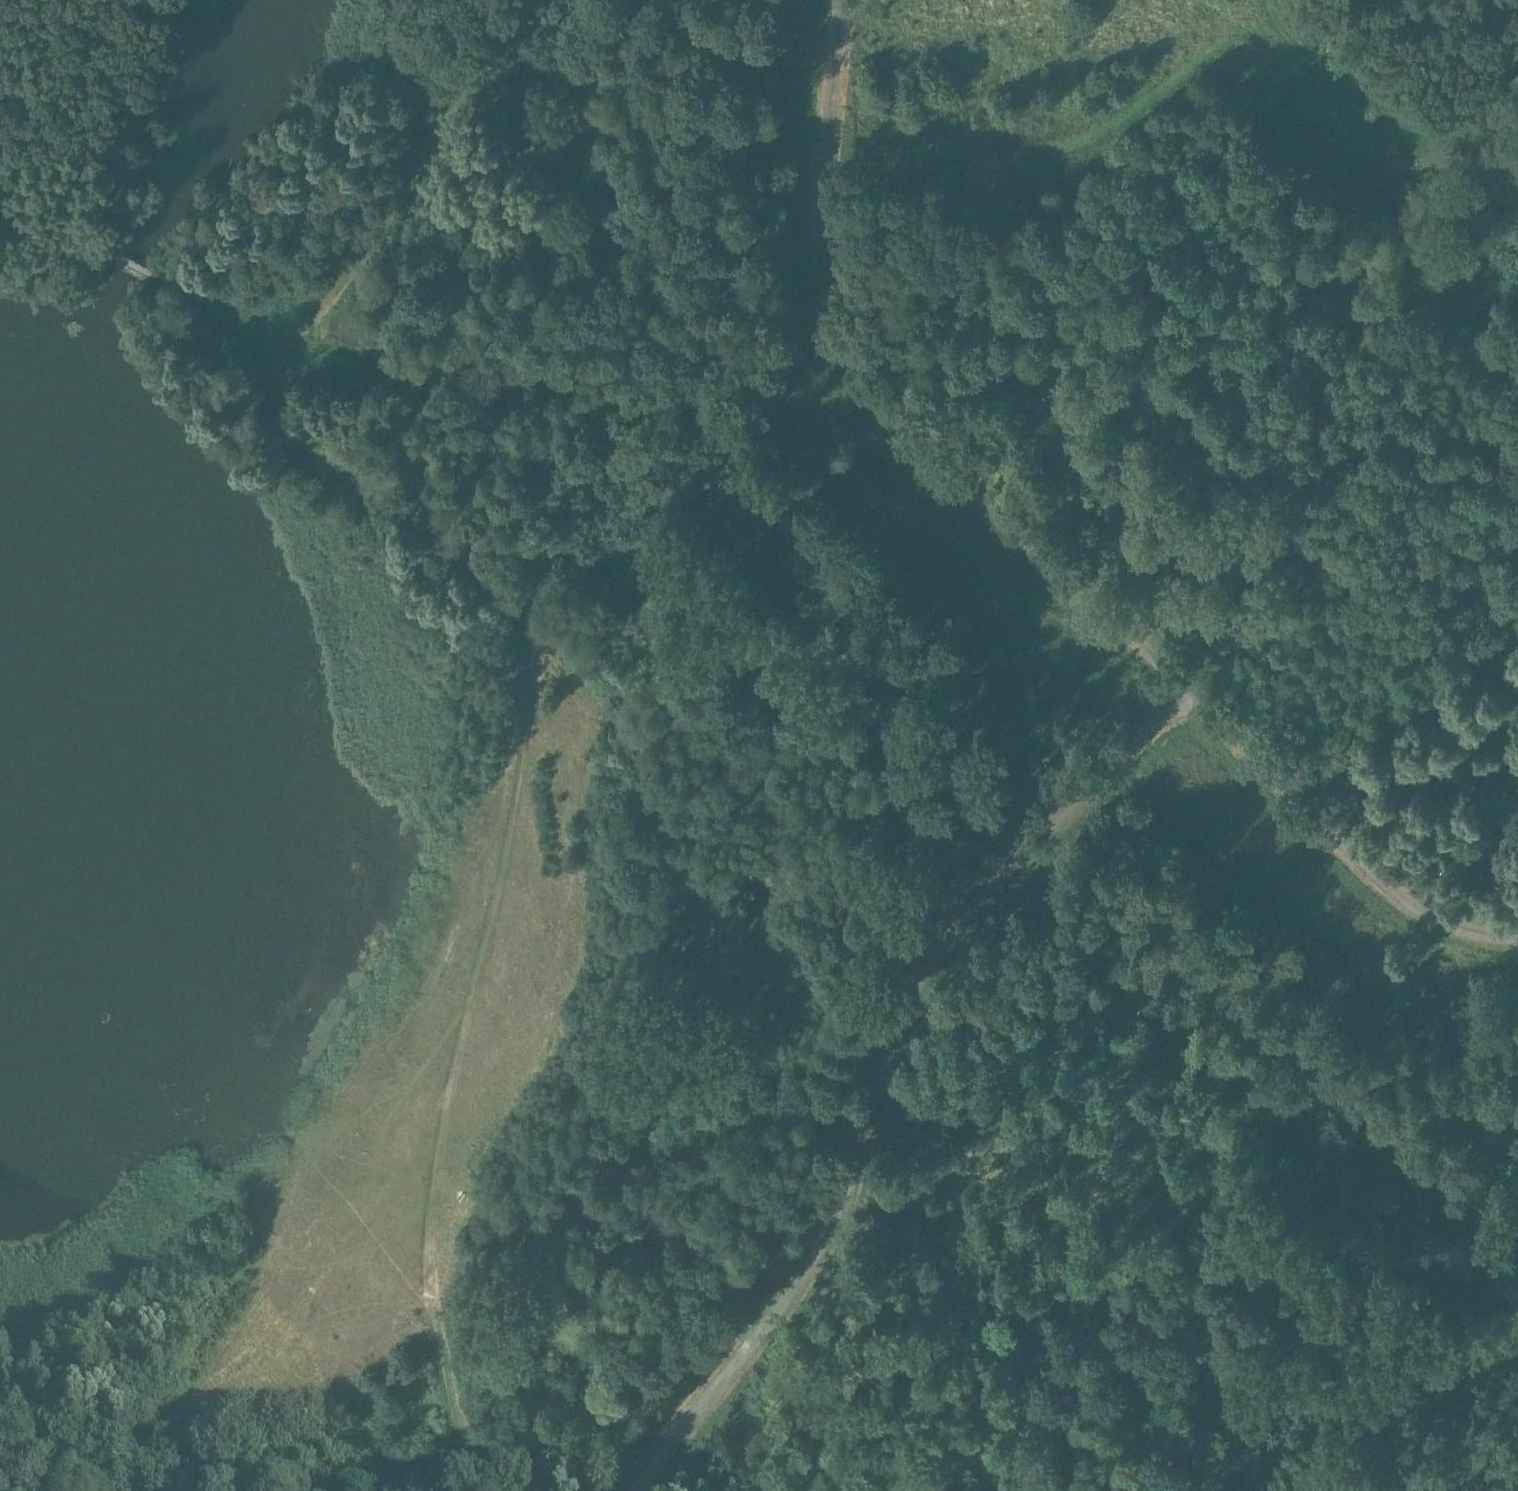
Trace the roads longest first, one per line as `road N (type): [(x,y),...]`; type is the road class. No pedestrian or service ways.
road 1 (unclassified): [(1517,957),(1464,948),(1387,917),(1185,697),(971,900),(928,958),(871,1069),(804,1265),(637,1490)]
road 2 (track): [(1185,697),(937,453),(854,363),(831,320),(819,240),(837,0)]
road 3 (track): [(531,0),(414,174),(391,229),(269,337)]
road 4 (track): [(577,379),(765,409),(882,393)]

